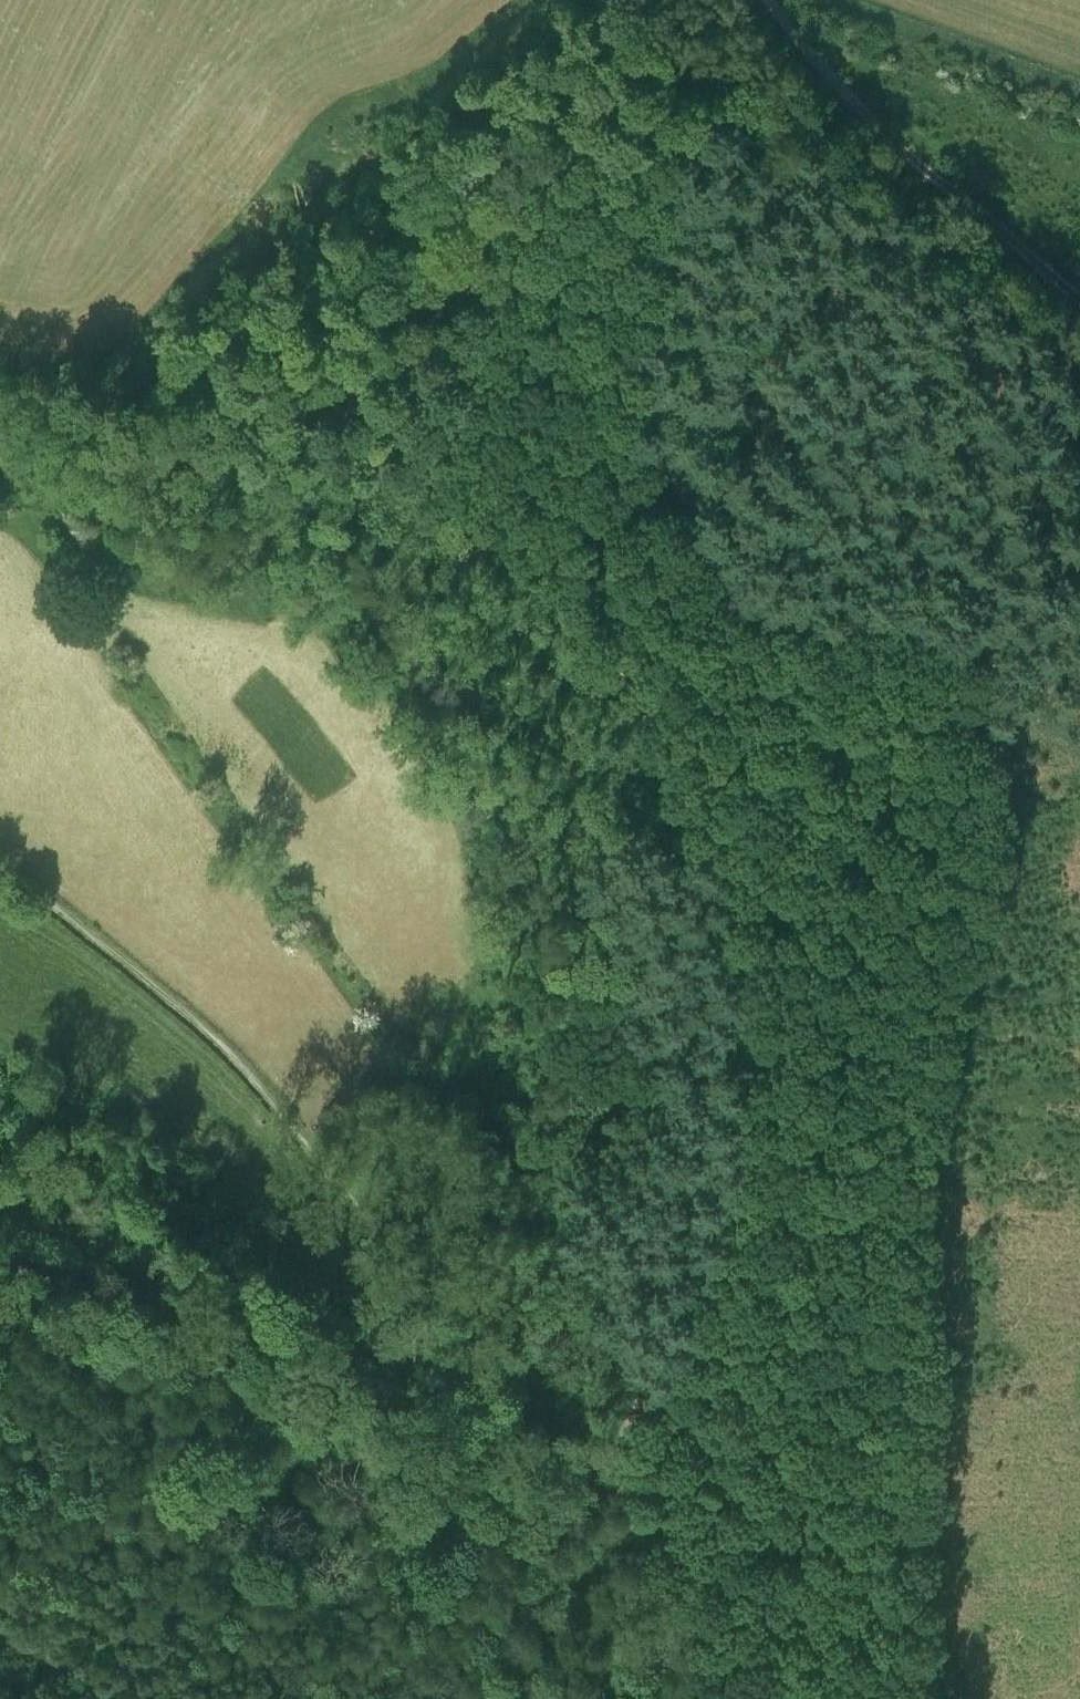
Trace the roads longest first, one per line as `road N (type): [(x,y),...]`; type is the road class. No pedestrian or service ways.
road 1 (track): [(0,862),(228,1051),(442,1310),(594,1460),(649,1557),(701,1698)]
road 2 (track): [(770,0),(872,120),(1079,299)]

